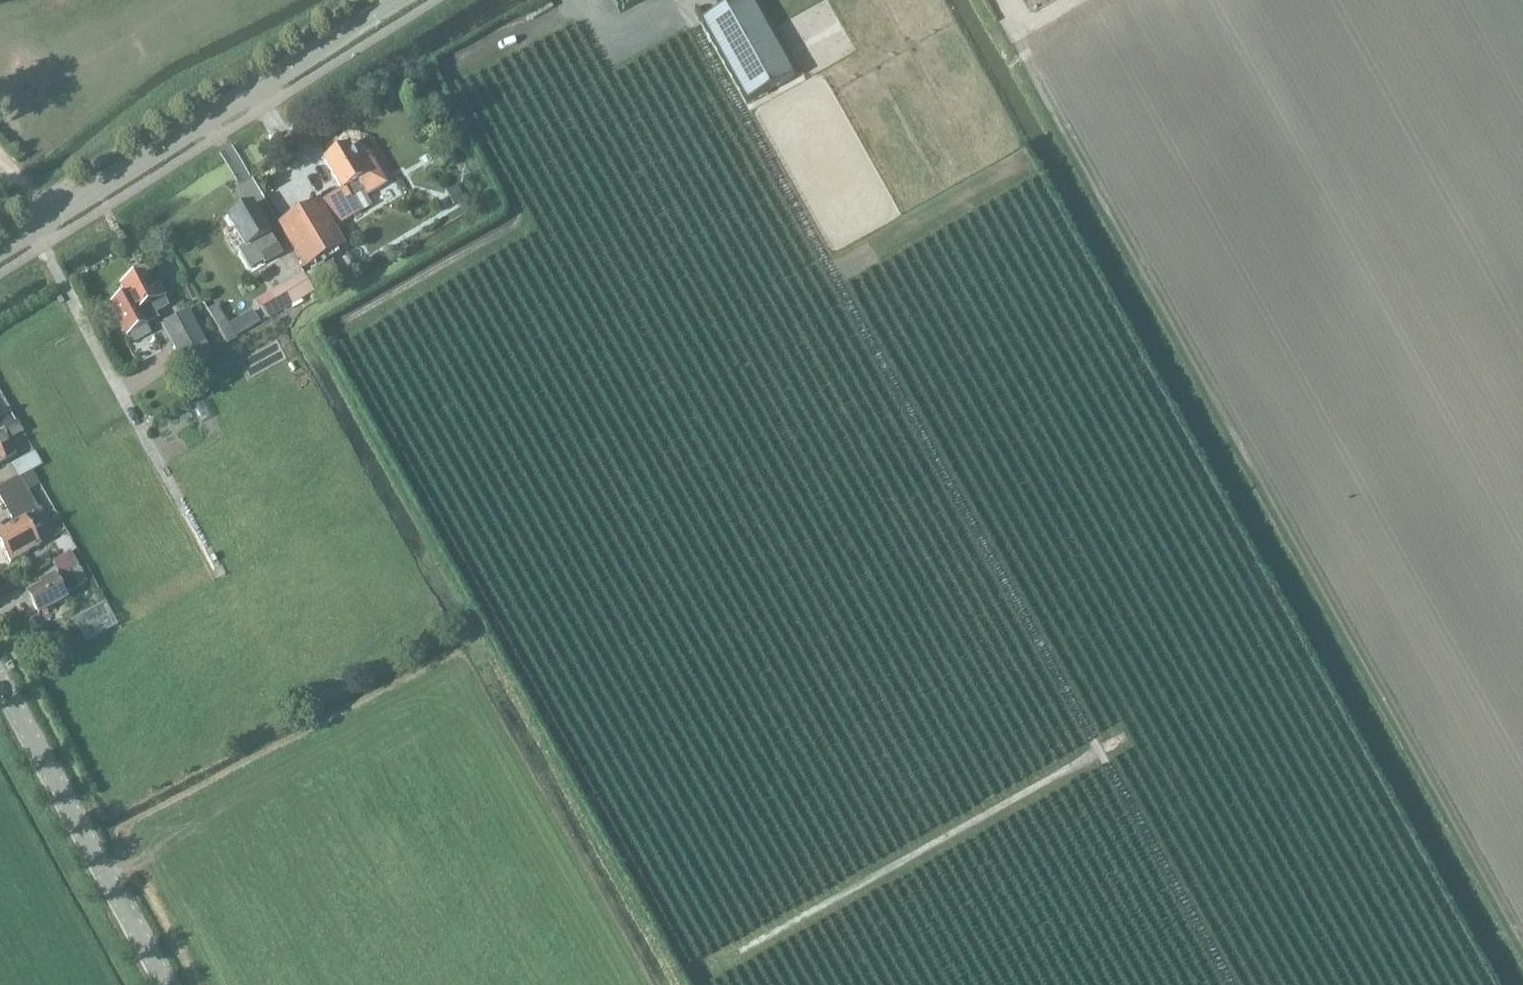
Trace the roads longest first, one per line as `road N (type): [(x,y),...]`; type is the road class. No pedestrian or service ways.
road 1 (tertiary): [(0,252),(407,0)]
road 2 (tertiary): [(7,694),(169,984)]

